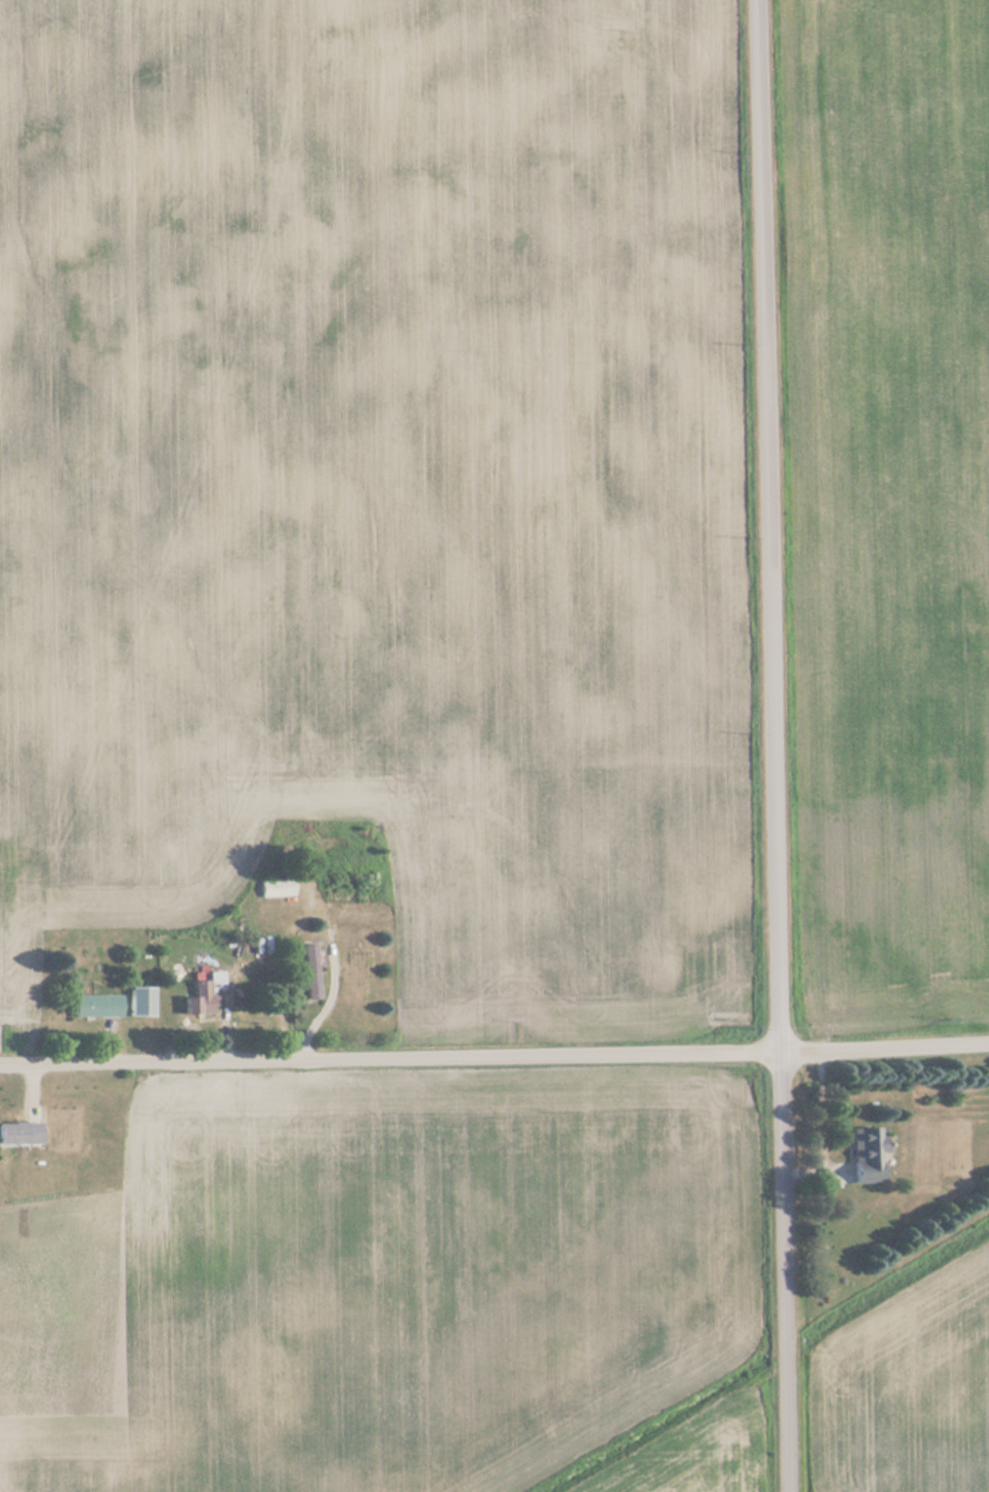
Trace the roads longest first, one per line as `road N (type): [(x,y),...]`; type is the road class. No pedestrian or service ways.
road 1 (residential): [(791,1491),(758,0)]
road 2 (residential): [(0,1066),(988,1045)]

